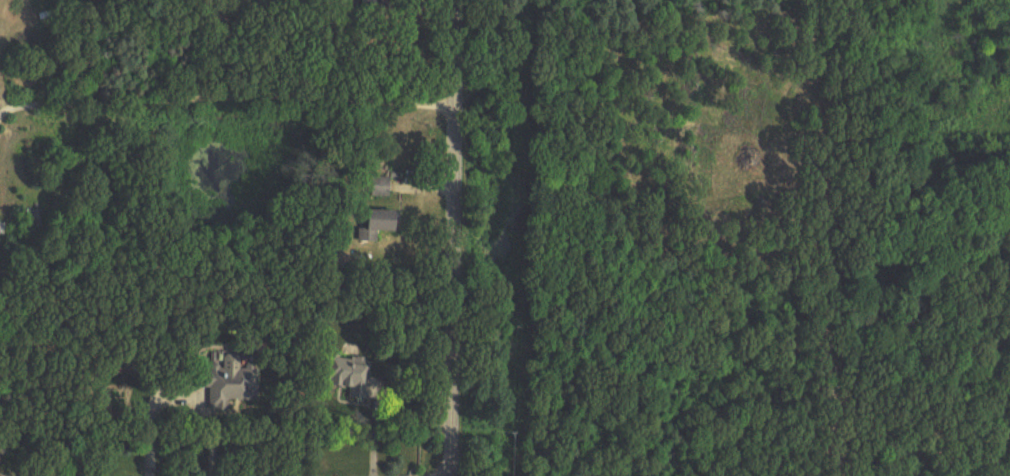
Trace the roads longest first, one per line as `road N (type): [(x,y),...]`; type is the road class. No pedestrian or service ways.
road 1 (residential): [(449,475),(457,0)]

